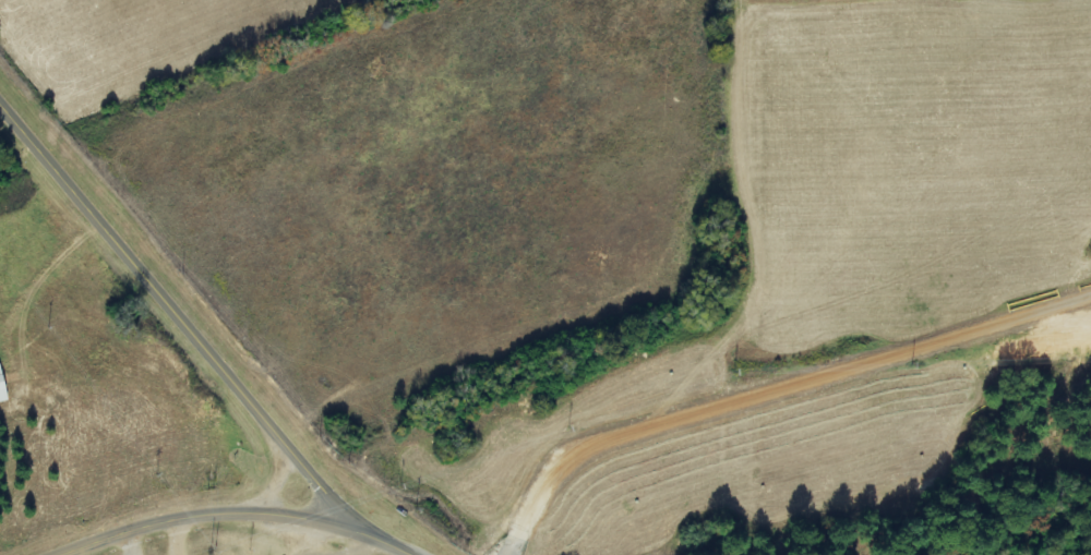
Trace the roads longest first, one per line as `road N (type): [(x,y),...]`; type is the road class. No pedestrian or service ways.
road 1 (tertiary): [(0,104),(360,532)]
road 2 (tertiary): [(58,554),(209,514),(340,524),(409,554)]

